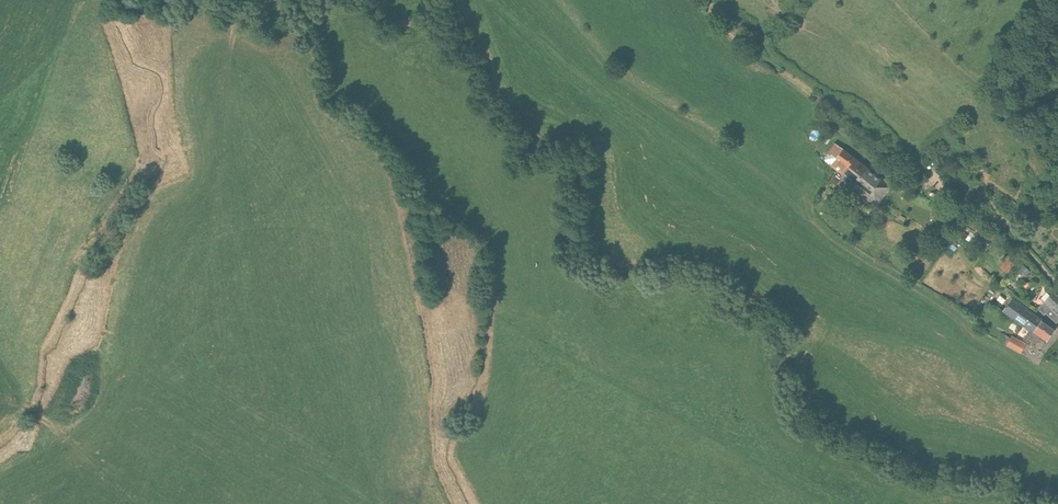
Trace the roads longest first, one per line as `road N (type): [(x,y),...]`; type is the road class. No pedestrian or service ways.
road 1 (track): [(922,175),(1020,245),(1057,286)]

